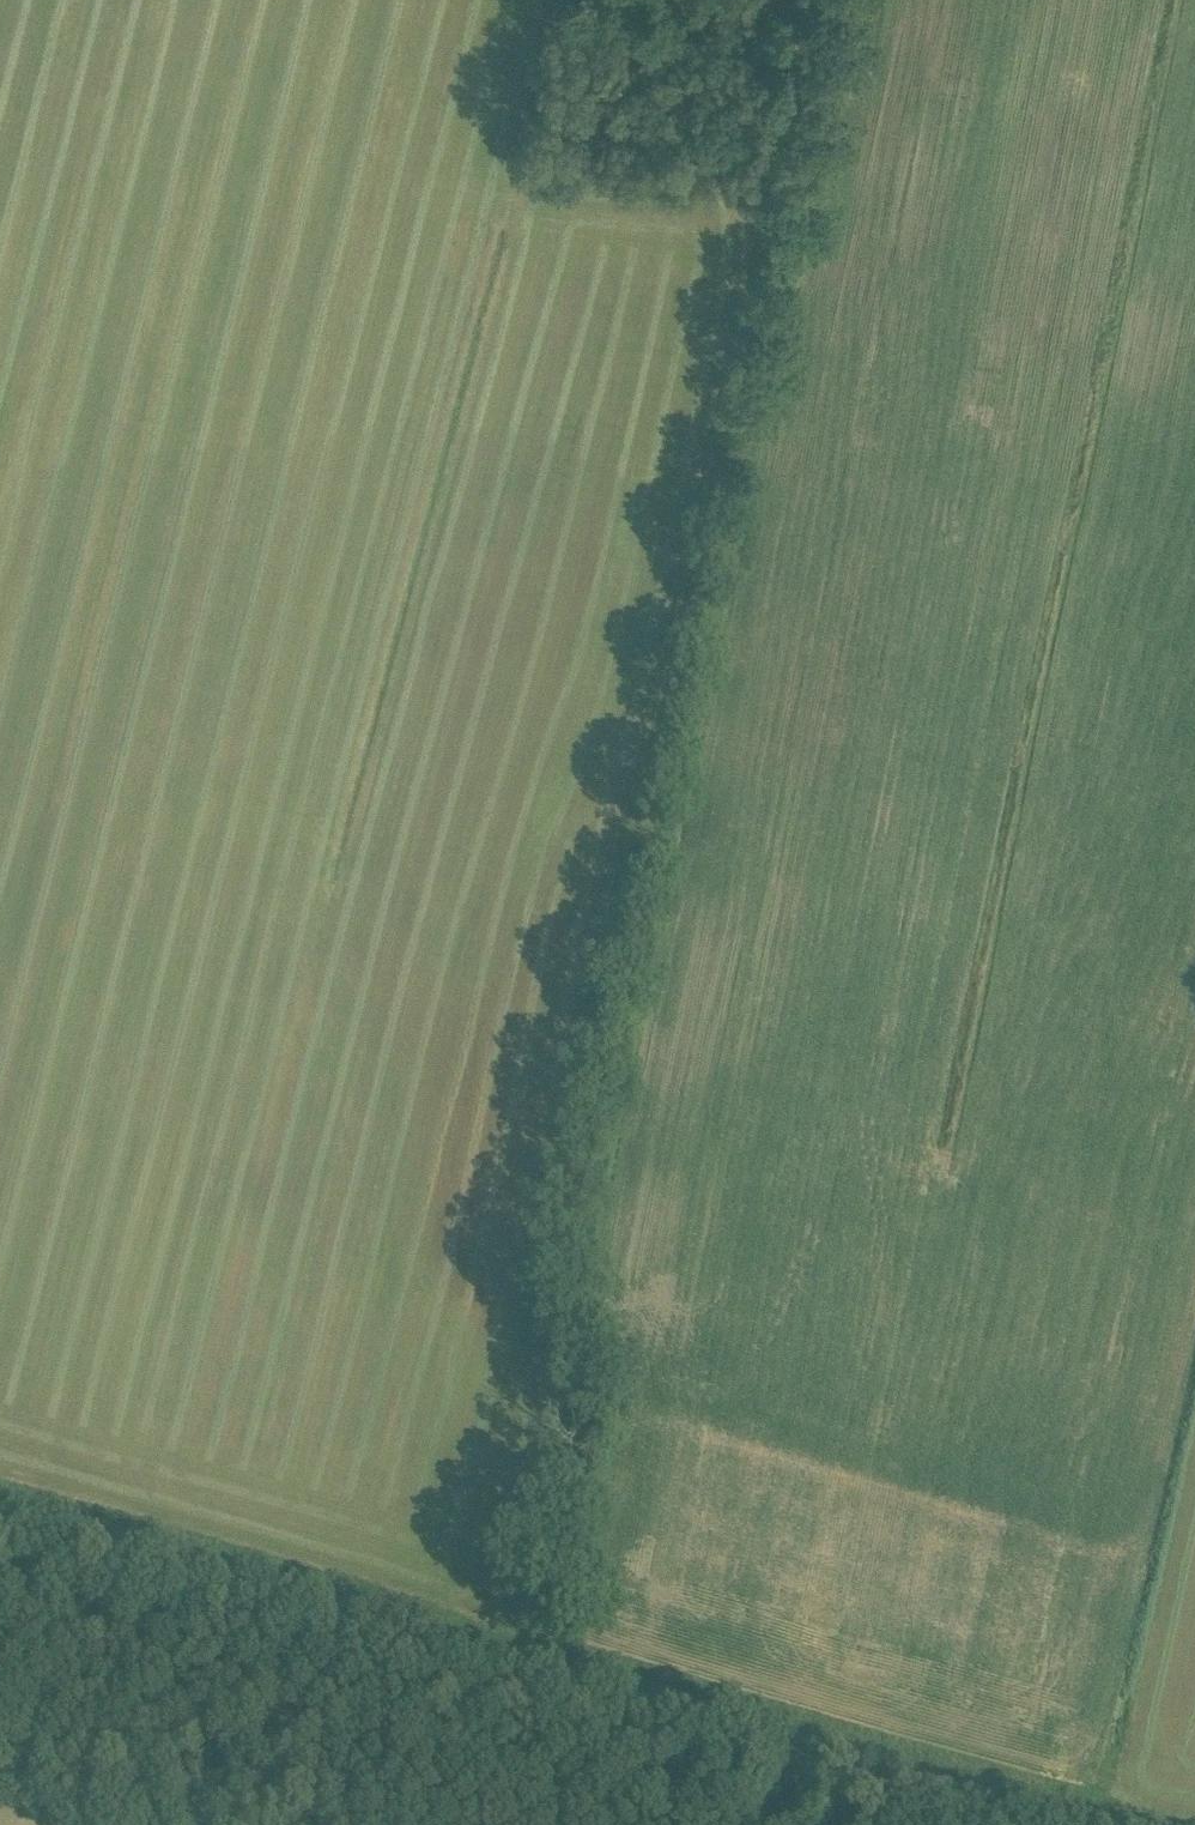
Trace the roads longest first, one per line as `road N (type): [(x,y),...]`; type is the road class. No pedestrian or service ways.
road 1 (track): [(534,1672),(598,1376),(556,1324),(833,0)]

